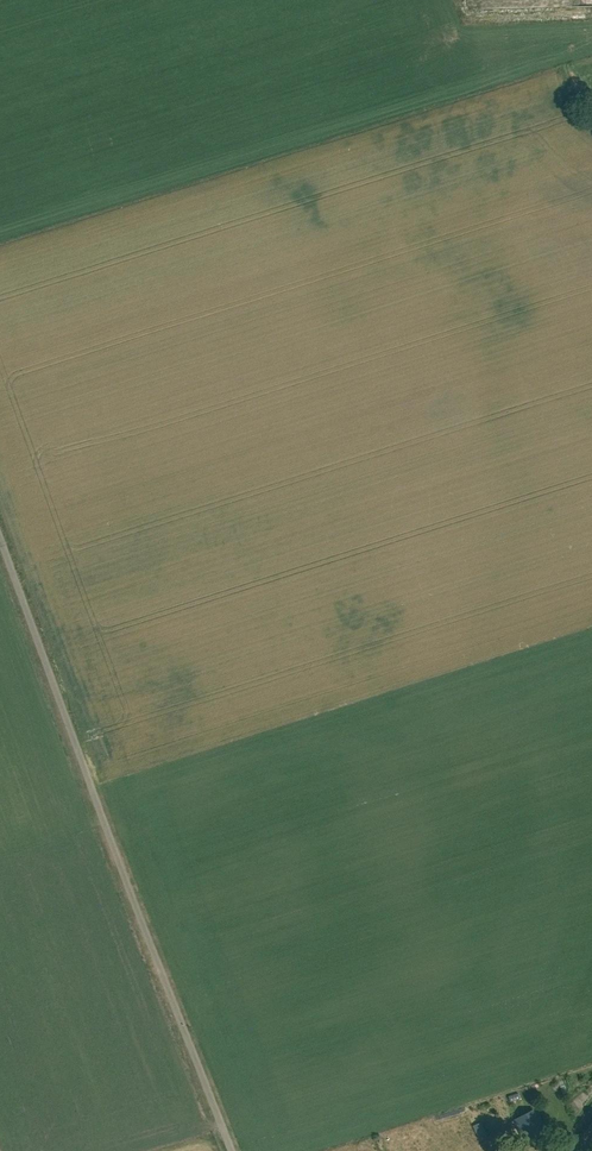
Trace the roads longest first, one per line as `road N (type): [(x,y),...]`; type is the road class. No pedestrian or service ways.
road 1 (unclassified): [(231,1150),(0,539)]

